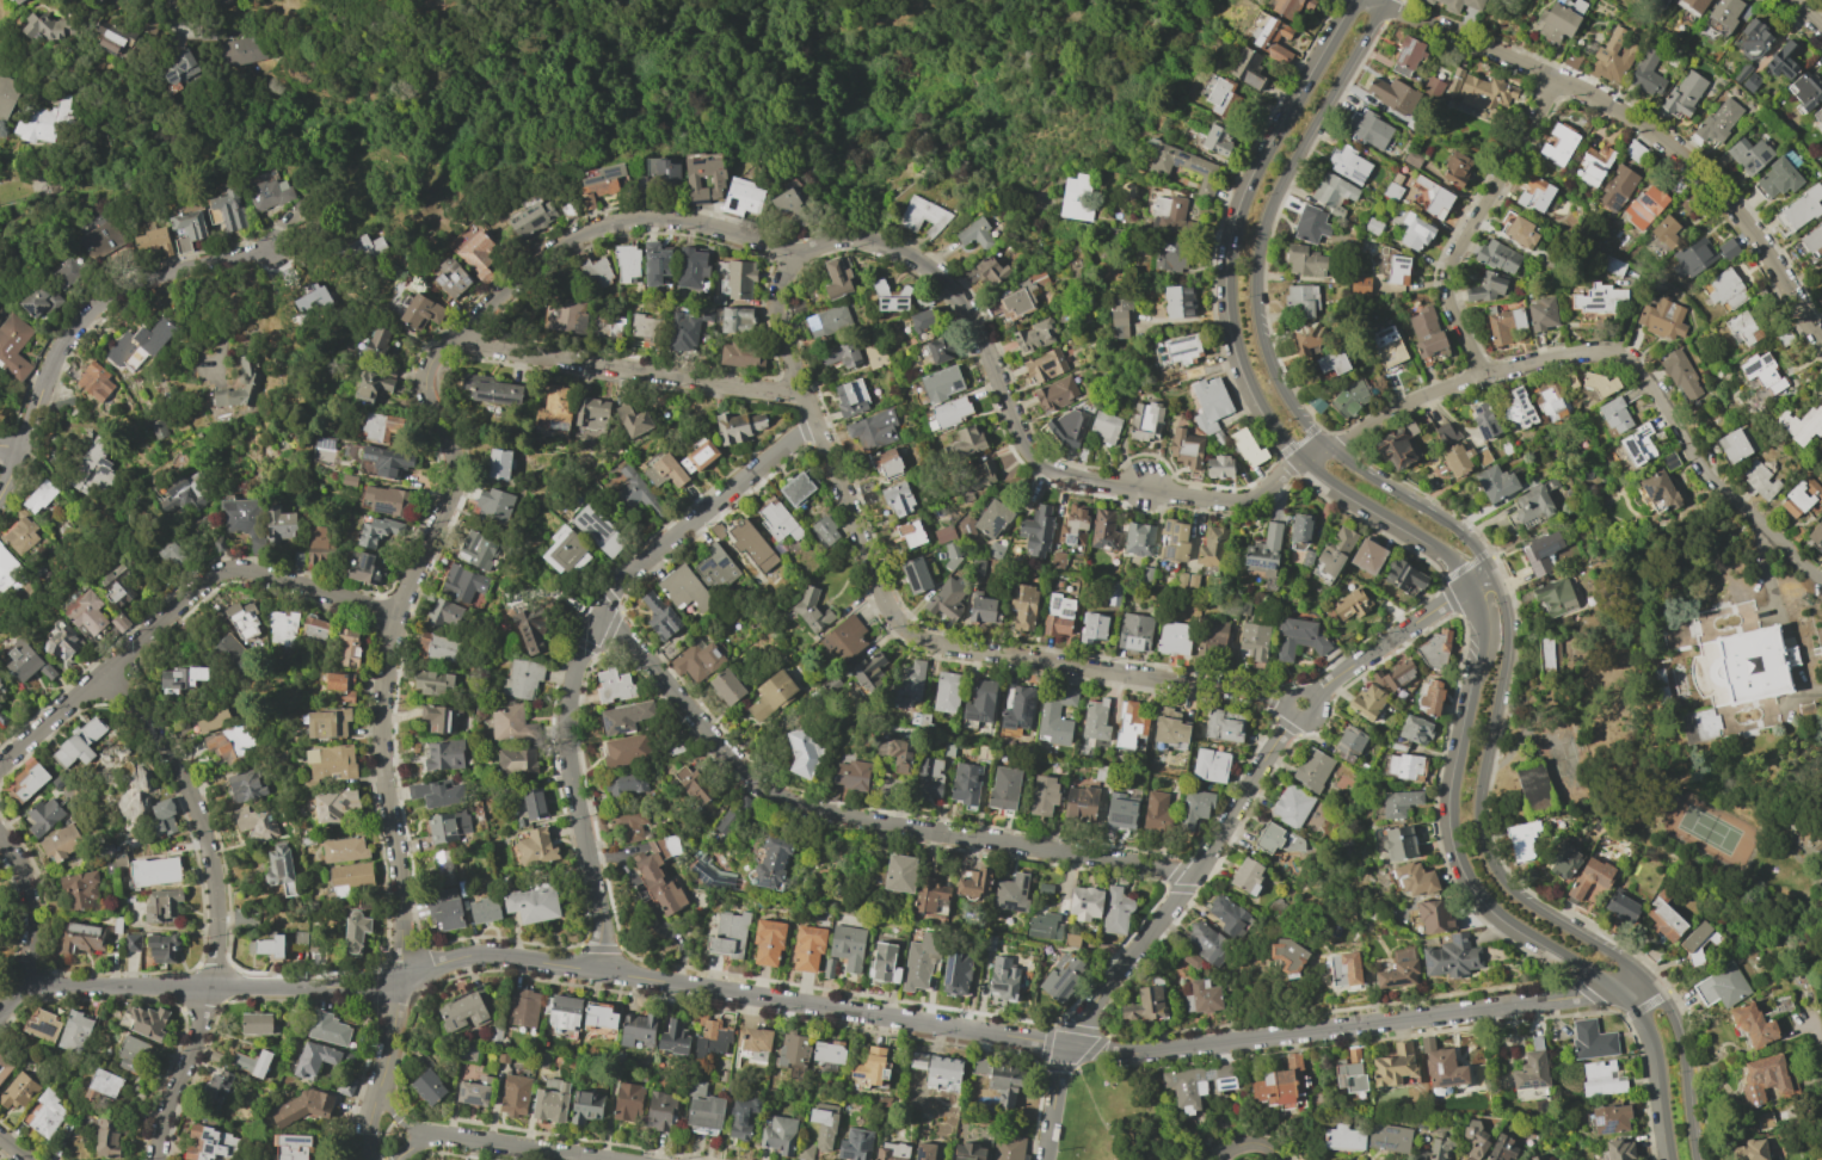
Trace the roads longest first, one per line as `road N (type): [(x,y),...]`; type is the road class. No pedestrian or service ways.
road 1 (tertiary): [(1359,0),(1241,215),(1230,279),(1237,344),(1250,383),(1304,459),(1461,569),(1483,625),(1451,809),(1457,851),(1500,913),(1619,988),(1639,1010),(1660,1062),(1672,1159)]
road 2 (tertiary): [(1696,1159),(1682,1054),(1660,998),(1619,957),(1522,901),(1485,856),(1479,782),(1506,636),(1490,570),(1460,533),(1311,431),(1272,372),(1260,337),(1254,295),(1263,220),(1385,0)]
road 3 (residential): [(792,257),(707,224),(626,222),(589,234),(527,273),(427,369),(425,394),(456,476),(404,593),(382,710),(401,982),(378,1091)]
road 4 (residential): [(0,1011),(29,987),(377,988),(475,955),(1066,1045)]
road 5 (residential): [(792,257),(775,316),(879,592),(904,629),(948,647),(1289,702)]
road 6 (residential): [(604,610),(739,767),(775,796),(823,815),(1194,875)]
road 7 (residential): [(815,421),(635,568),(584,646),(567,740),(599,912),(596,970)]
road 8 (residential): [(882,245),(922,261),(966,306),(1020,436),(1045,467),(1233,501),(1250,500),(1304,459)]
road 9 (residential): [(1141,1056),(1619,988)]
road 10 (residential): [(273,249),(144,284),(94,309),(56,352),(0,498)]
road 11 (residential): [(1294,717),(1209,853),(1066,1045)]
road 12 (residential): [(185,780),(209,835),(222,906),(220,948),(160,1159)]
road 13 (residential): [(455,340),(805,395)]
road 14 (residential): [(1601,100),(1693,163),(1740,215),(1821,346)]
road 15 (residential): [(133,650),(207,580),(233,569),(396,616)]
road 16 (residential): [(1383,6),(1601,100)]
road 17 (residential): [(1447,285),(1461,243),(1556,80)]
road 18 (residential): [(1470,586),(1315,696)]
road 19 (residential): [(1556,358),(1595,352),(1638,368),(1694,452)]
road 20 (residential): [(1694,452),(1821,580)]
road 21 (residential): [(29,987),(32,906),(21,864),(0,835)]
road 22 (residential): [(439,1136),(595,1159)]
road 23 (residential): [(0,769),(115,668)]
road 24 (residential): [(115,668),(185,780)]
road 25 (residential): [(1365,427),(1482,375)]

